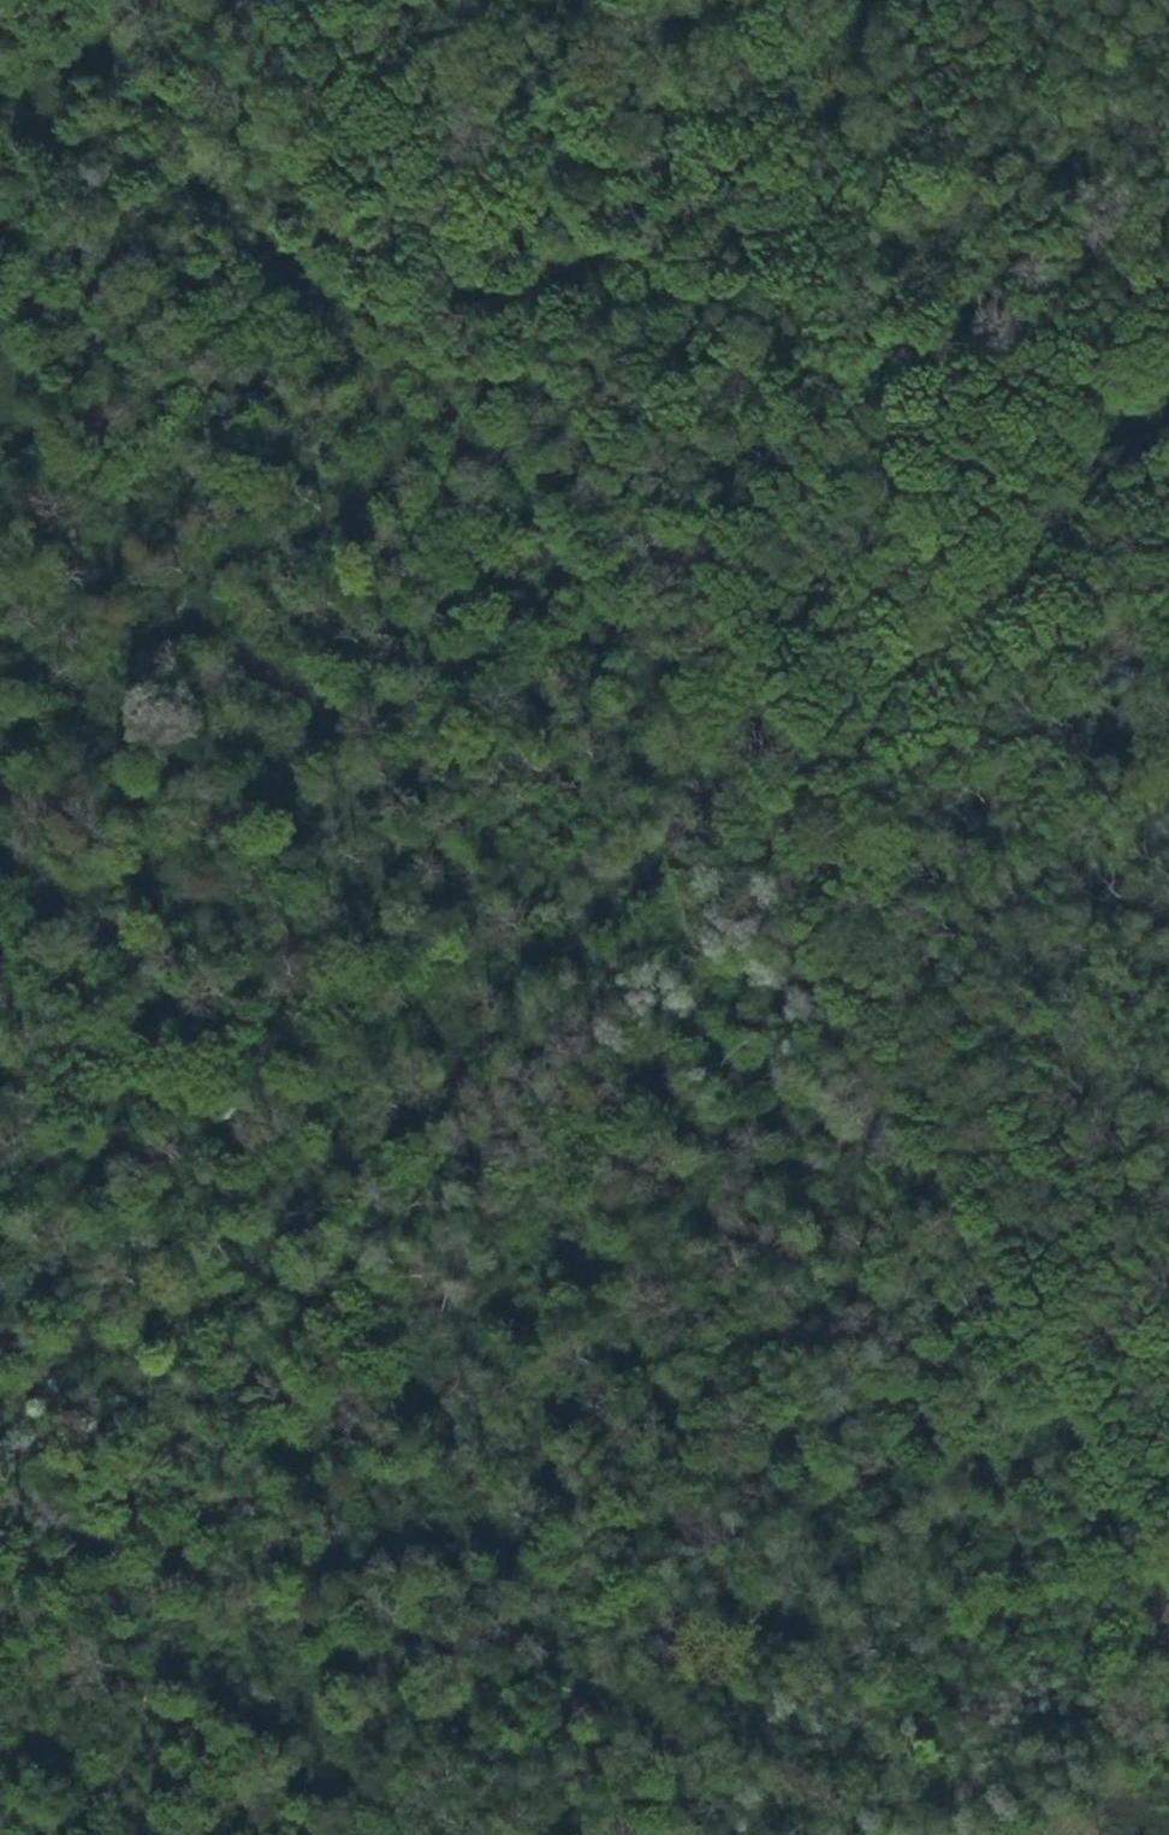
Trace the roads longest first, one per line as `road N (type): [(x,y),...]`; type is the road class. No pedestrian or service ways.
road 1 (track): [(1168,501),(1018,563),(937,758),(784,809),(1168,1442)]

